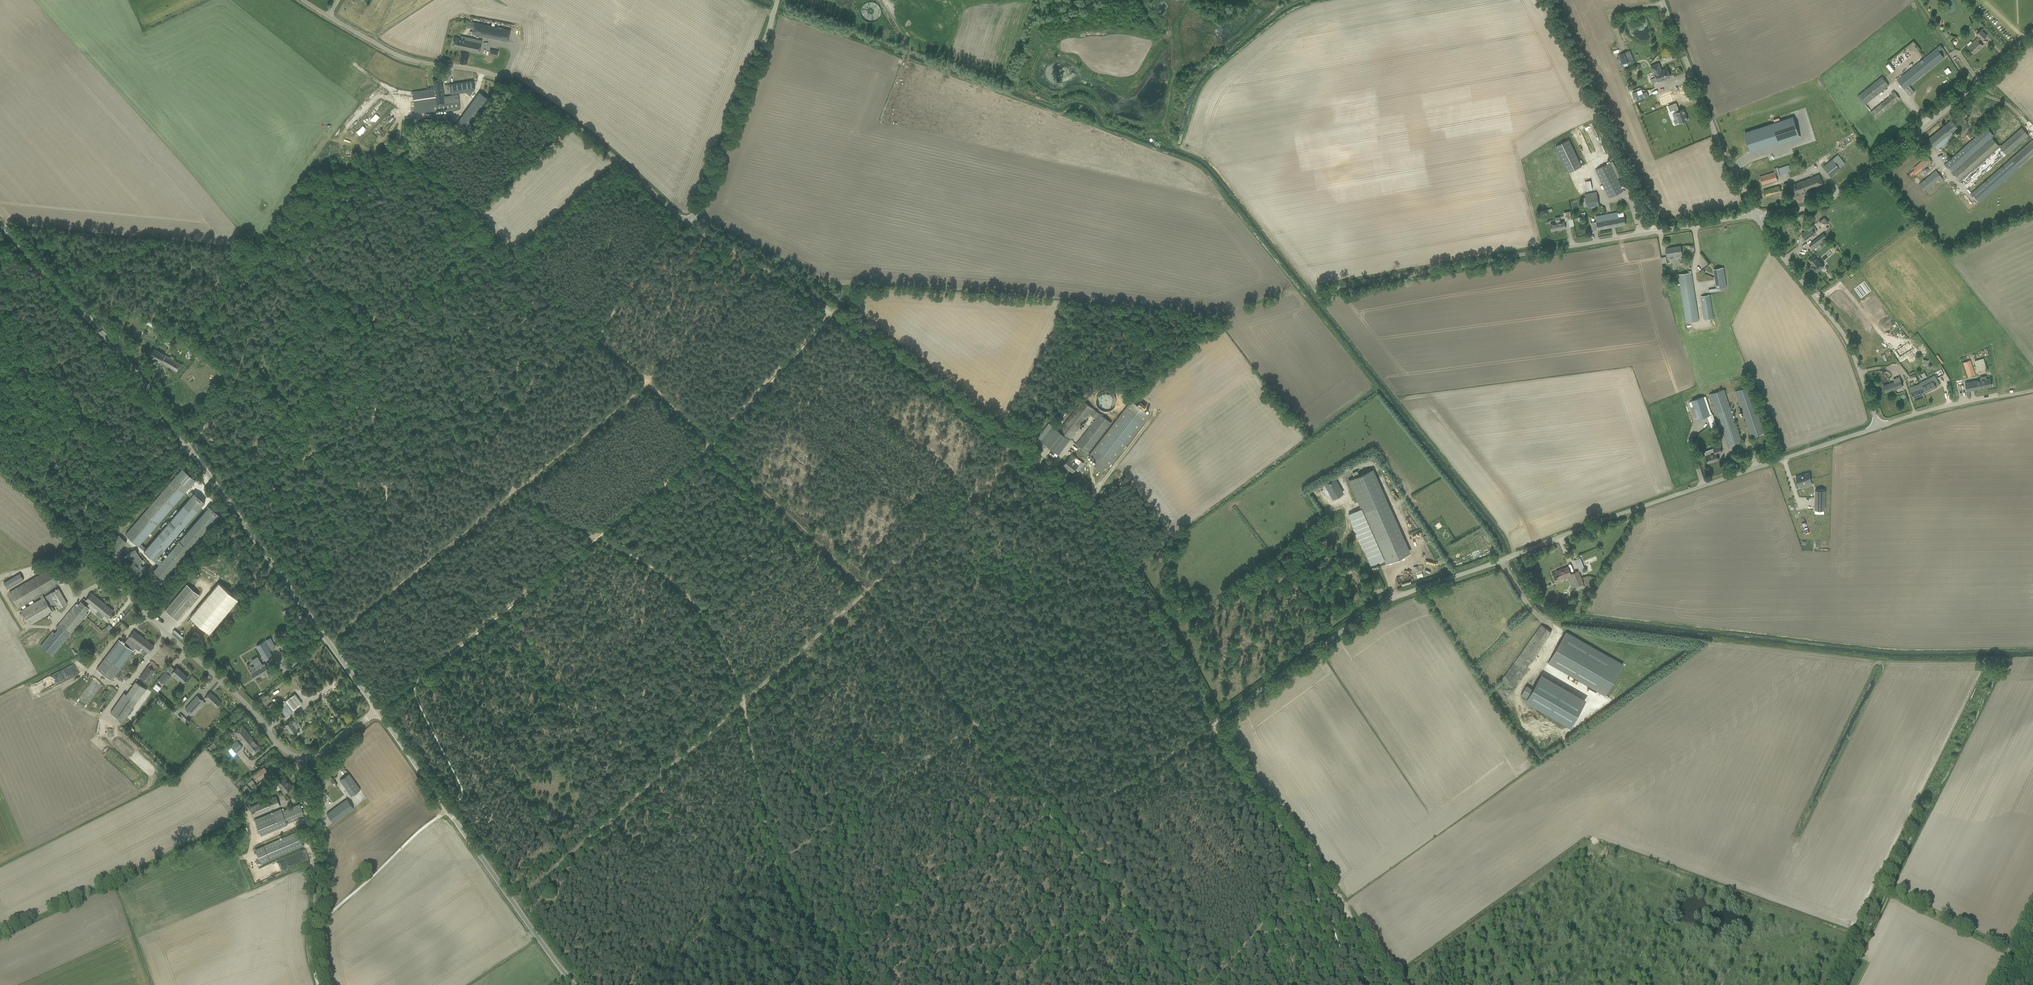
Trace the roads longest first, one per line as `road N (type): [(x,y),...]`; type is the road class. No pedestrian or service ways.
road 1 (unclassified): [(1215,723),(1081,497),(864,332),(690,223)]
road 2 (unclassified): [(1215,723),(1397,597),(1877,428)]
road 3 (unclassified): [(690,223),(524,92),(480,72),(405,58),(302,0)]
road 4 (unclassified): [(378,711),(314,755),(291,754),(80,546)]
road 5 (track): [(979,726),(869,592),(737,466)]
road 6 (tertiary): [(578,984),(378,711)]
road 7 (unclassified): [(1757,215),(1841,194),(2032,30)]
road 8 (track): [(831,311),(710,442),(592,536)]
road 9 (tertiary): [(378,711),(188,444)]
road 10 (track): [(514,902),(747,699)]
road 11 (tertiary): [(188,444),(117,351),(0,222)]
road 12 (track): [(842,964),(907,899),(1058,824)]
road 13 (track): [(747,699),(934,534)]
road 14 (unclassified): [(1877,428),(1844,334),(1757,215)]
road 15 (track): [(776,863),(979,726)]
road 16 (unclassified): [(690,223),(778,0)]
road 17 (track): [(515,494),(329,642)]
road 18 (unclassified): [(1757,215),(1661,0)]
road 19 (track): [(592,536),(411,680)]
road 20 (track): [(1190,984),(1058,824)]
road 21 (unclassified): [(1571,246),(1757,215)]
road 22 (track): [(776,863),(633,984)]
road 23 (track): [(1058,824),(1173,758),(1215,723)]
road 24 (track): [(637,559),(702,612),(747,699)]
road 25 (track): [(649,382),(515,494)]
road 26 (unclassified): [(1308,866),(1215,723)]
road 27 (track): [(747,699),(776,863)]
road 28 (track): [(714,444),(601,338)]
road 29 (track): [(2020,965),(1884,893)]
road 30 (unclassified): [(80,546),(188,444)]
road 31 (track): [(601,338),(680,216)]
road 32 (track): [(1389,984),(1308,866)]
road 33 (track): [(1058,824),(979,726)]
road 34 (unclassified): [(1877,428),(1996,399)]
road 35 (track): [(842,964),(809,927),(776,863)]
road 36 (track): [(1034,984),(1126,907)]

